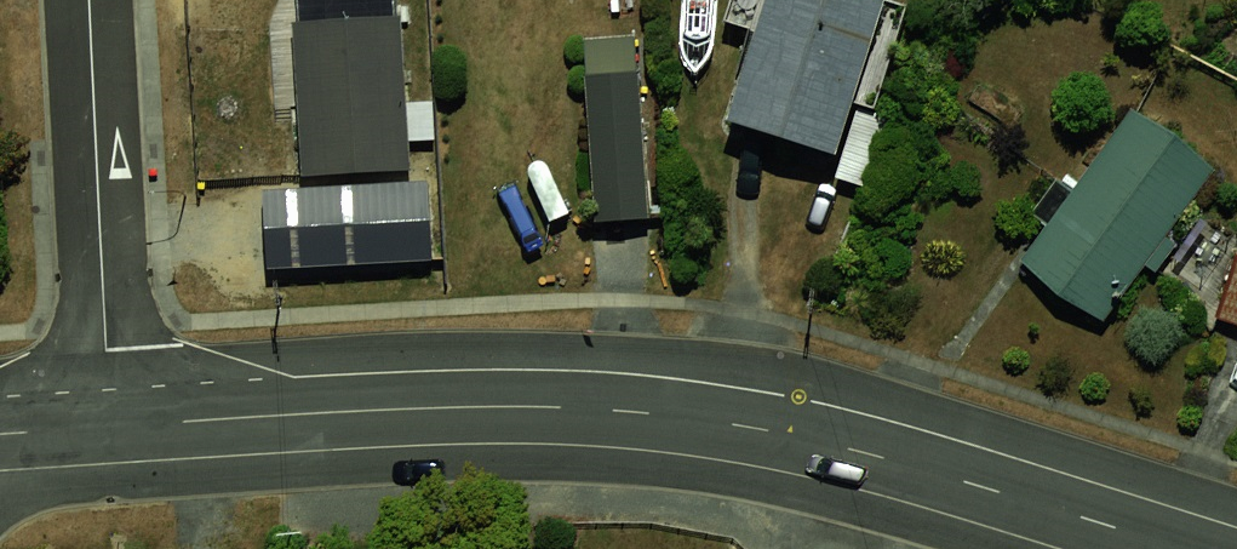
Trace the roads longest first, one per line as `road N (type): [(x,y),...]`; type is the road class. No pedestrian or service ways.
road 1 (residential): [(112,425),(499,405),(718,421),(878,455),(1172,548)]
road 2 (residential): [(89,0),(112,425)]

